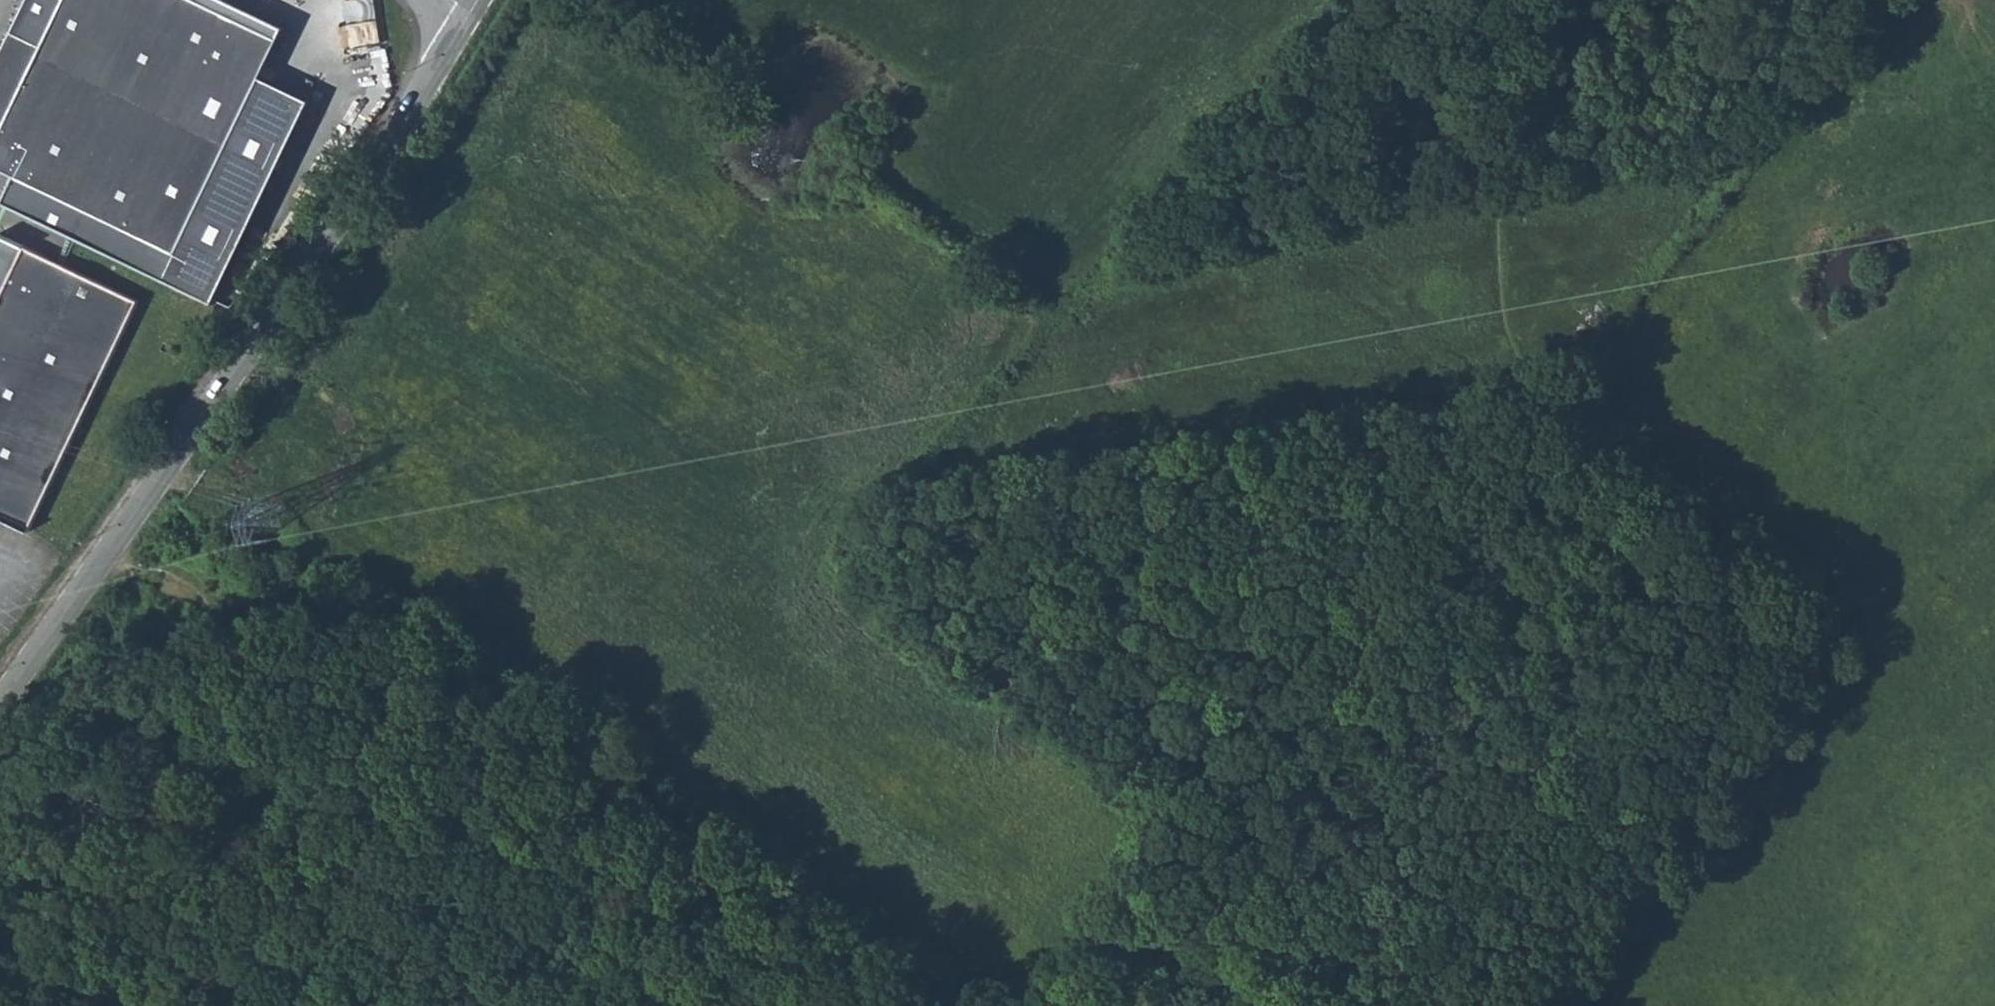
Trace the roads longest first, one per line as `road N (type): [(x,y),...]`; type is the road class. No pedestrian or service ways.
road 1 (residential): [(466,11),(114,539),(0,692)]

